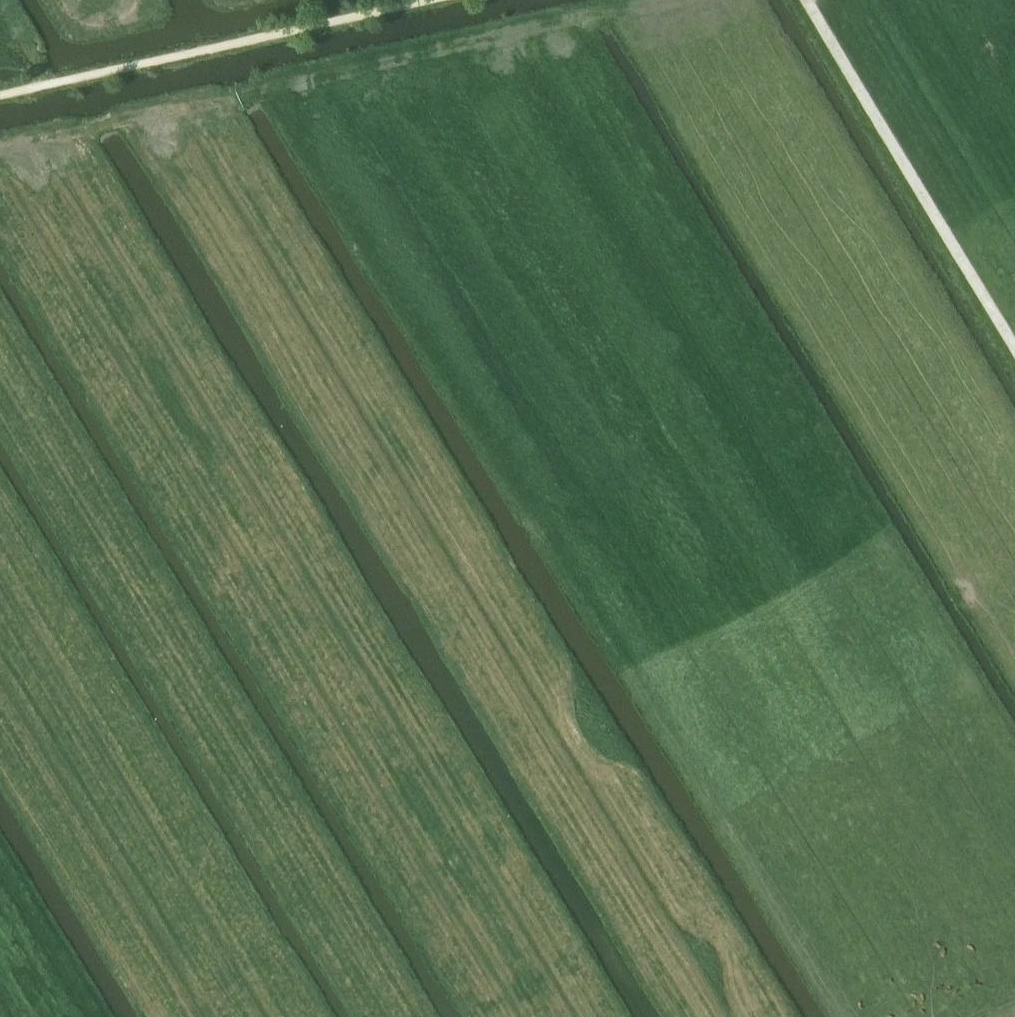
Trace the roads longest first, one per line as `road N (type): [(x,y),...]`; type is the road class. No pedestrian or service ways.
road 1 (track): [(0,96),(434,0)]
road 2 (track): [(808,0),(1014,342)]

